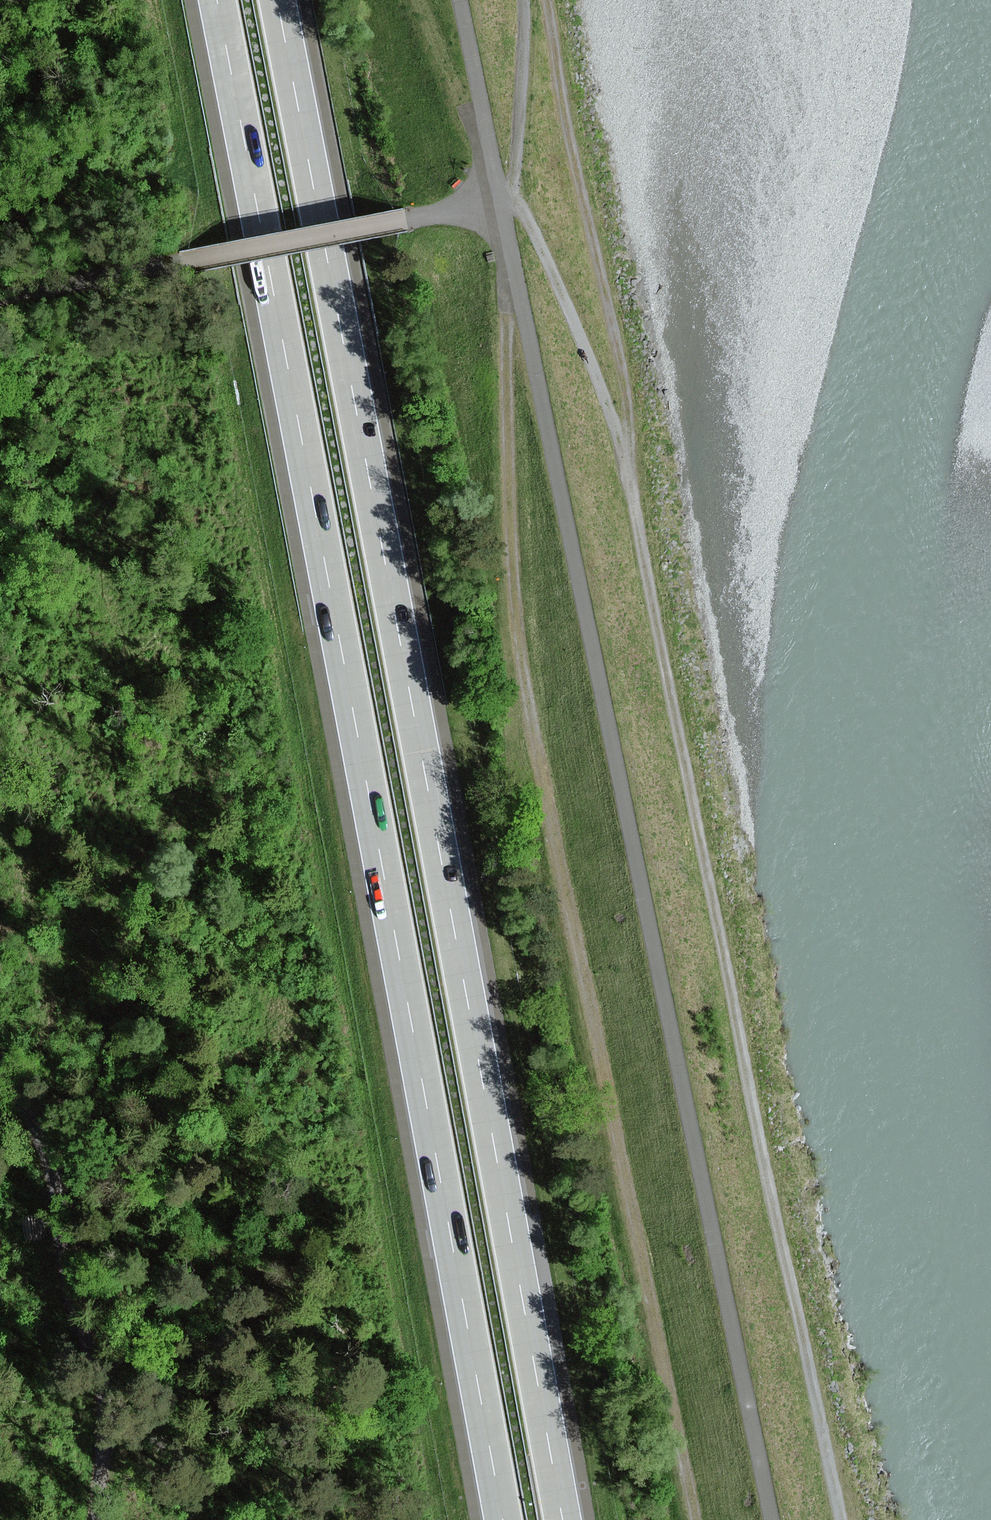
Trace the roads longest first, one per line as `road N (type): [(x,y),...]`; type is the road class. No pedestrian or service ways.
road 1 (motorway): [(216,0),(501,1519)]
road 2 (motorway): [(559,1519),(275,0)]
road 3 (track): [(501,201),(772,1519)]
road 4 (track): [(694,1519),(528,703),(511,551),(501,201)]
road 5 (track): [(839,1519),(626,464)]
road 6 (track): [(525,0),(515,175),(501,201),(522,210),(546,258),(626,464),(628,410),(548,0)]
road 7 (track): [(0,295),(501,201)]
road 8 (track): [(0,1068),(56,1193),(101,1393),(97,1519)]
road 9 (track): [(460,0),(501,201)]

